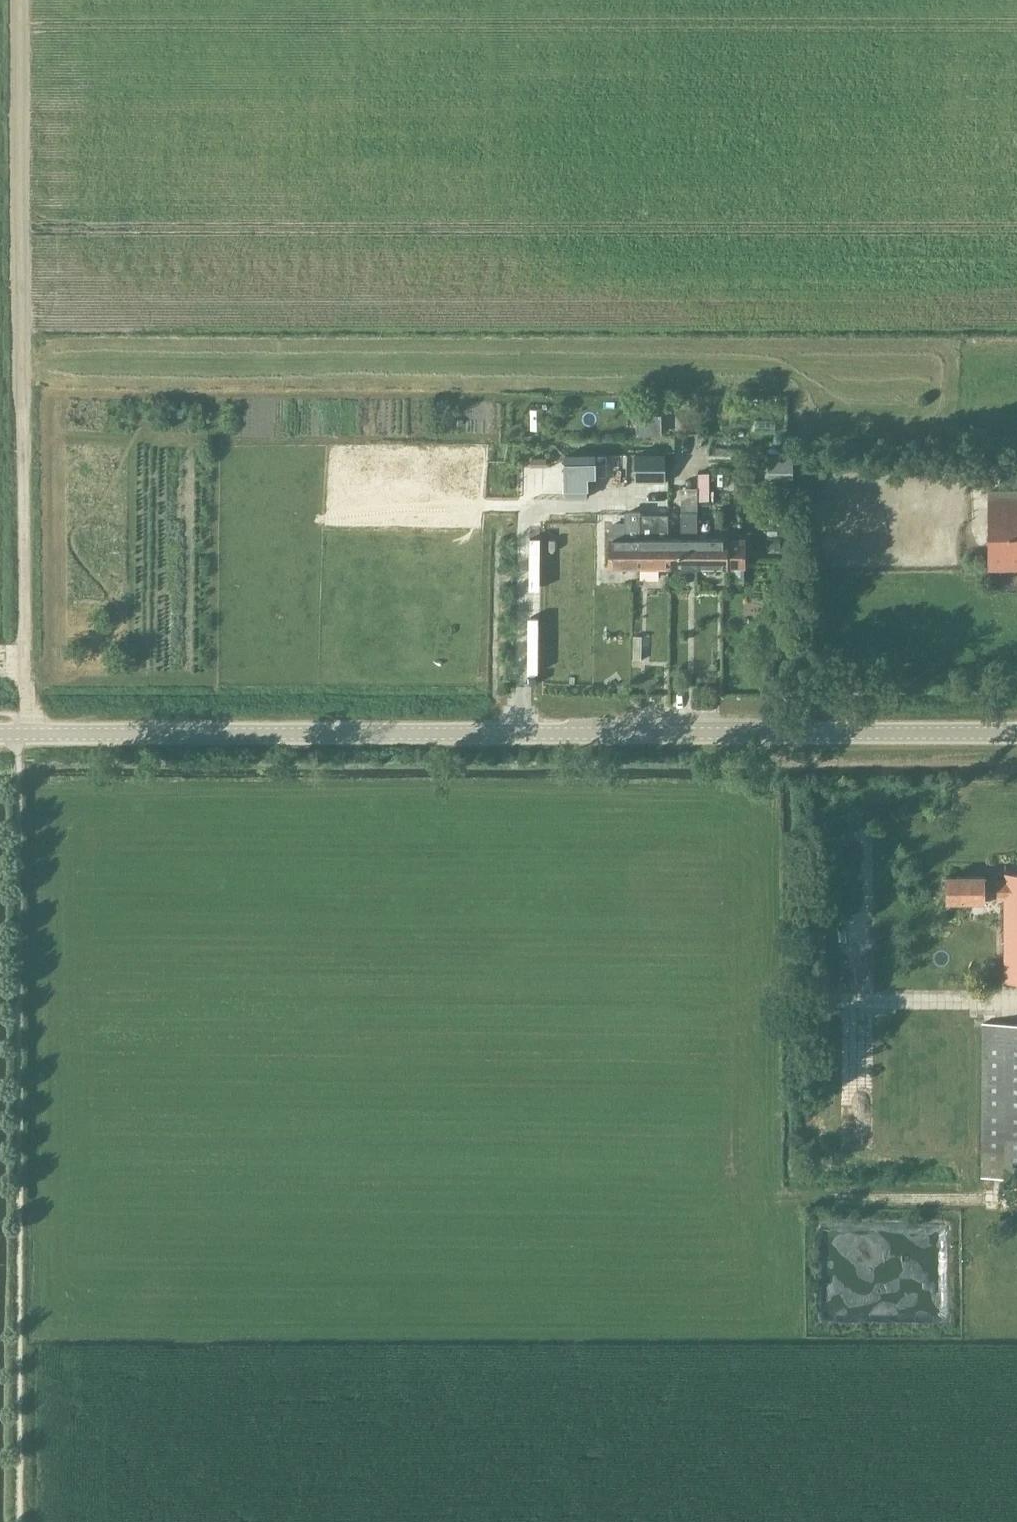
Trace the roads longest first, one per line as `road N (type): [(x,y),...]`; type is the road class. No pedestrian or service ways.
road 1 (unclassified): [(0,733),(1016,733)]

